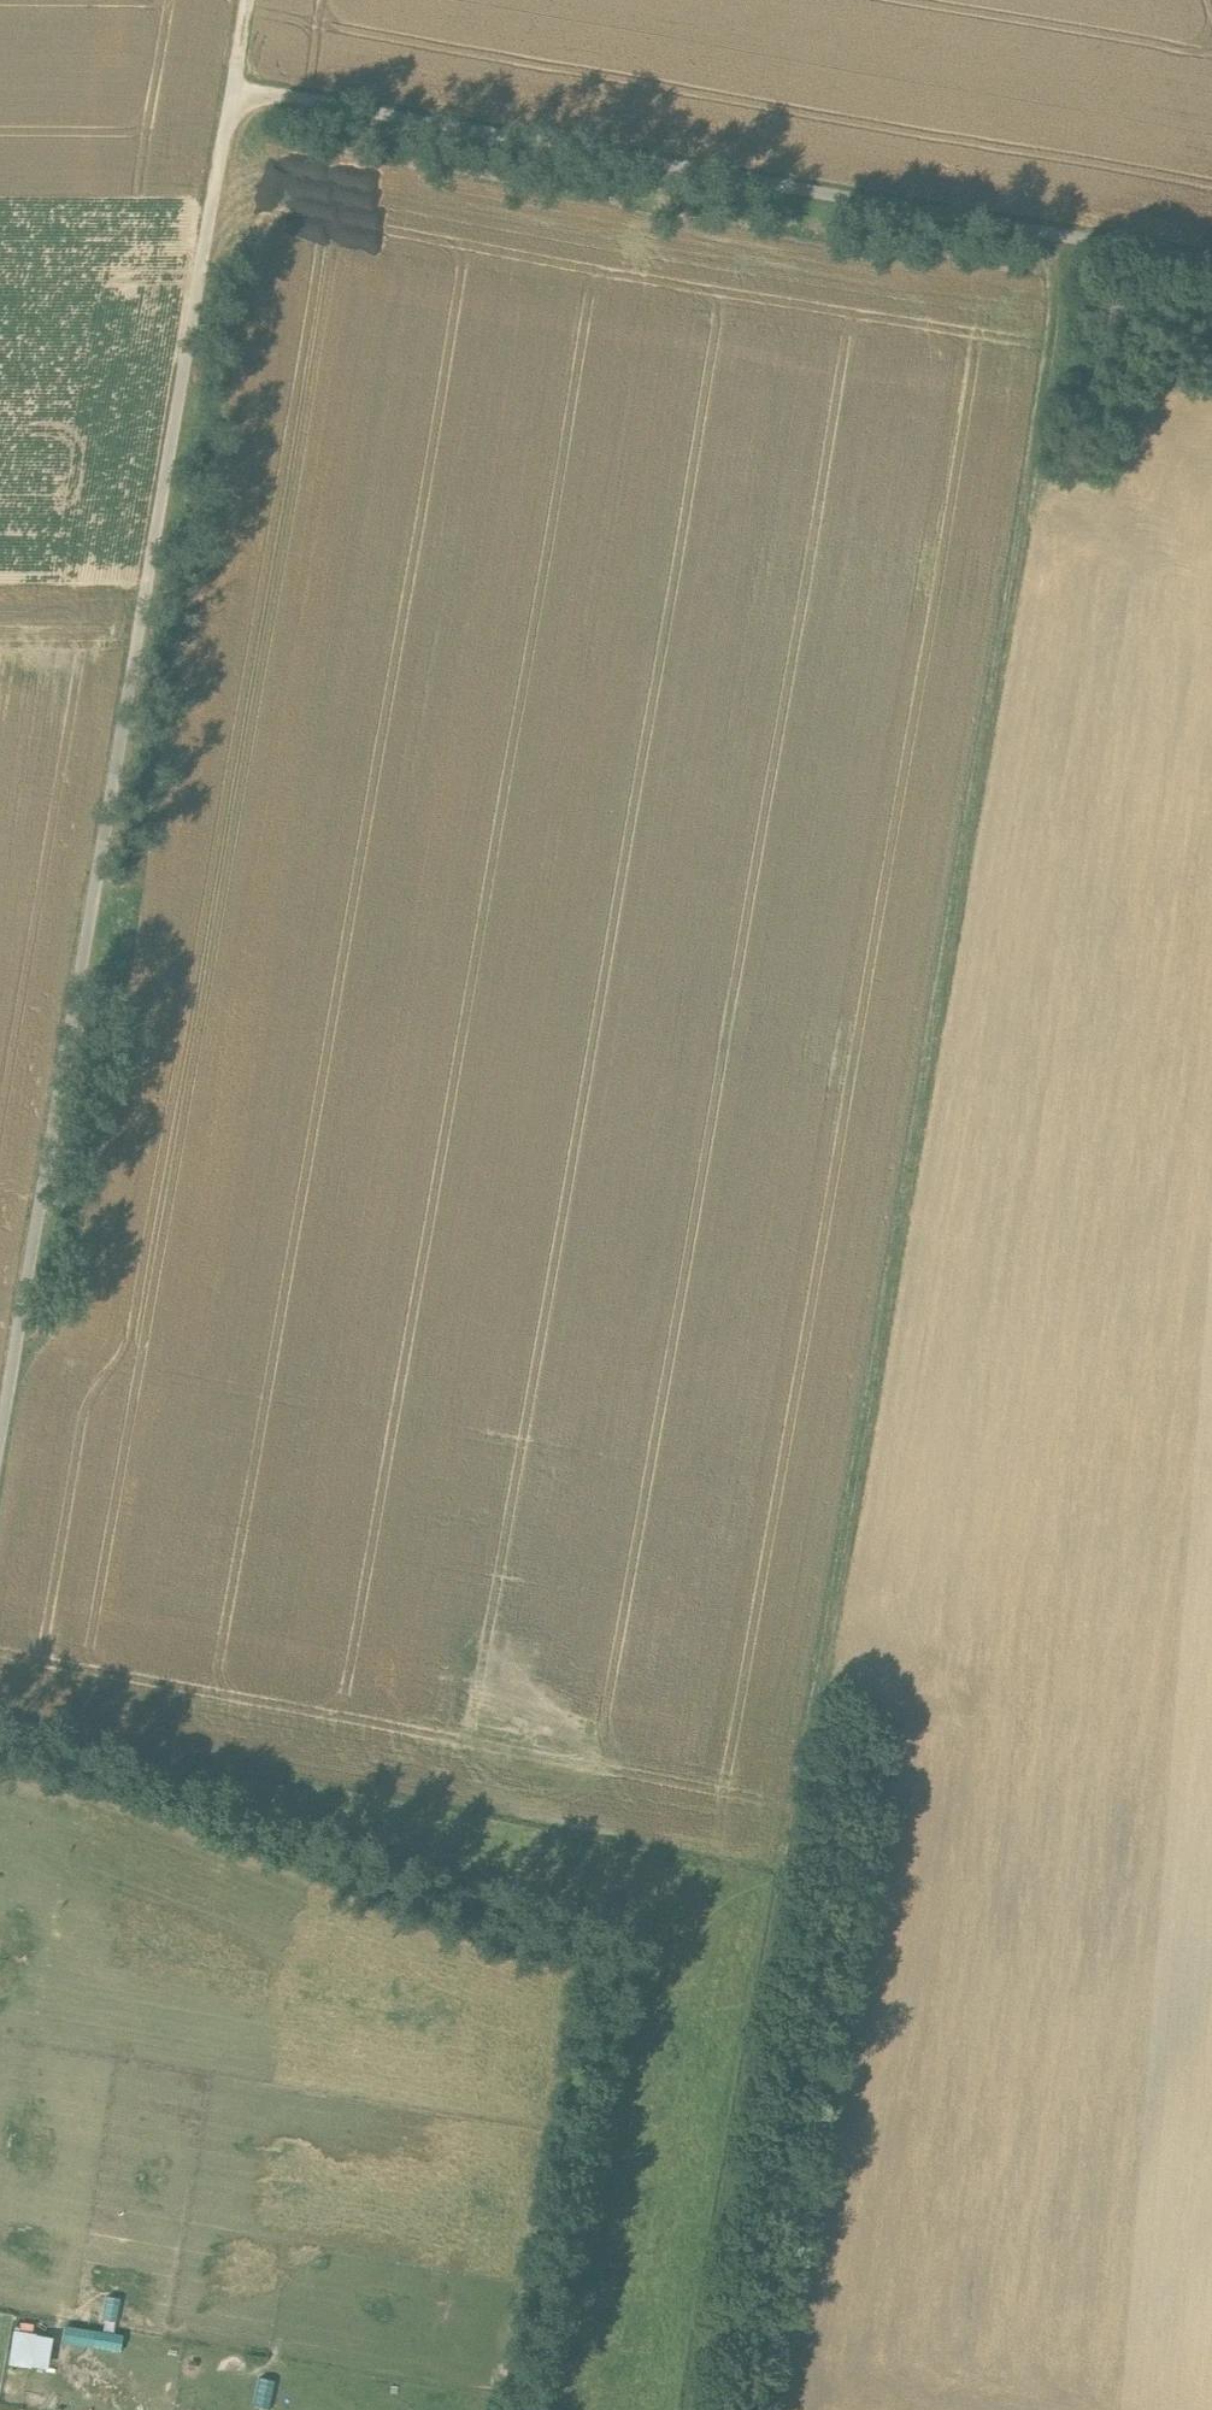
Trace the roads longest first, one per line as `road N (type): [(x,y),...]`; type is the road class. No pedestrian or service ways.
road 1 (track): [(680,2409),(745,2021),(831,1616),(1072,238)]
road 2 (track): [(229,91),(0,1419)]
road 3 (track): [(229,91),(1211,262)]

